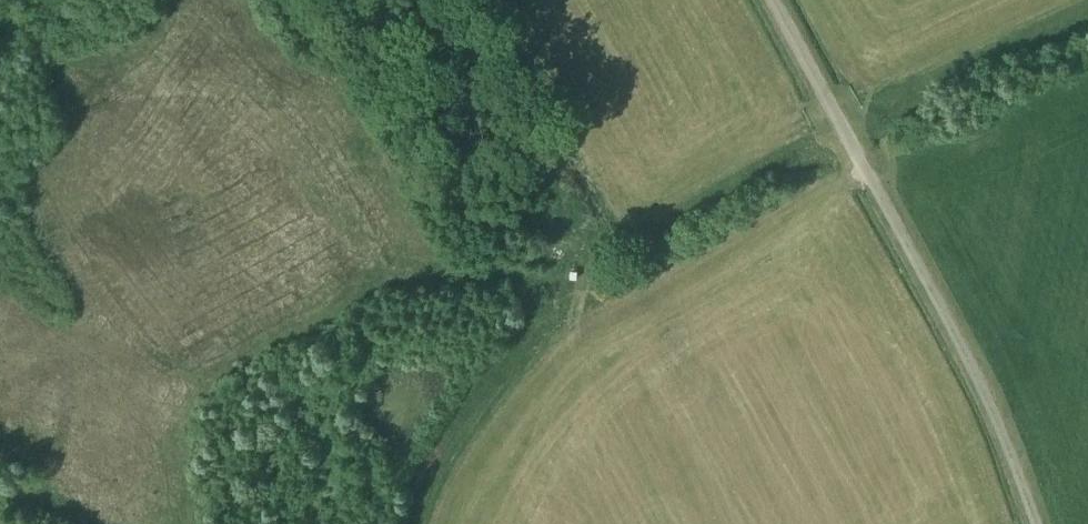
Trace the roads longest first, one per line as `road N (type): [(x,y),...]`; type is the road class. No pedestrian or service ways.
road 1 (unclassified): [(1038,523),(979,379),(772,0)]

